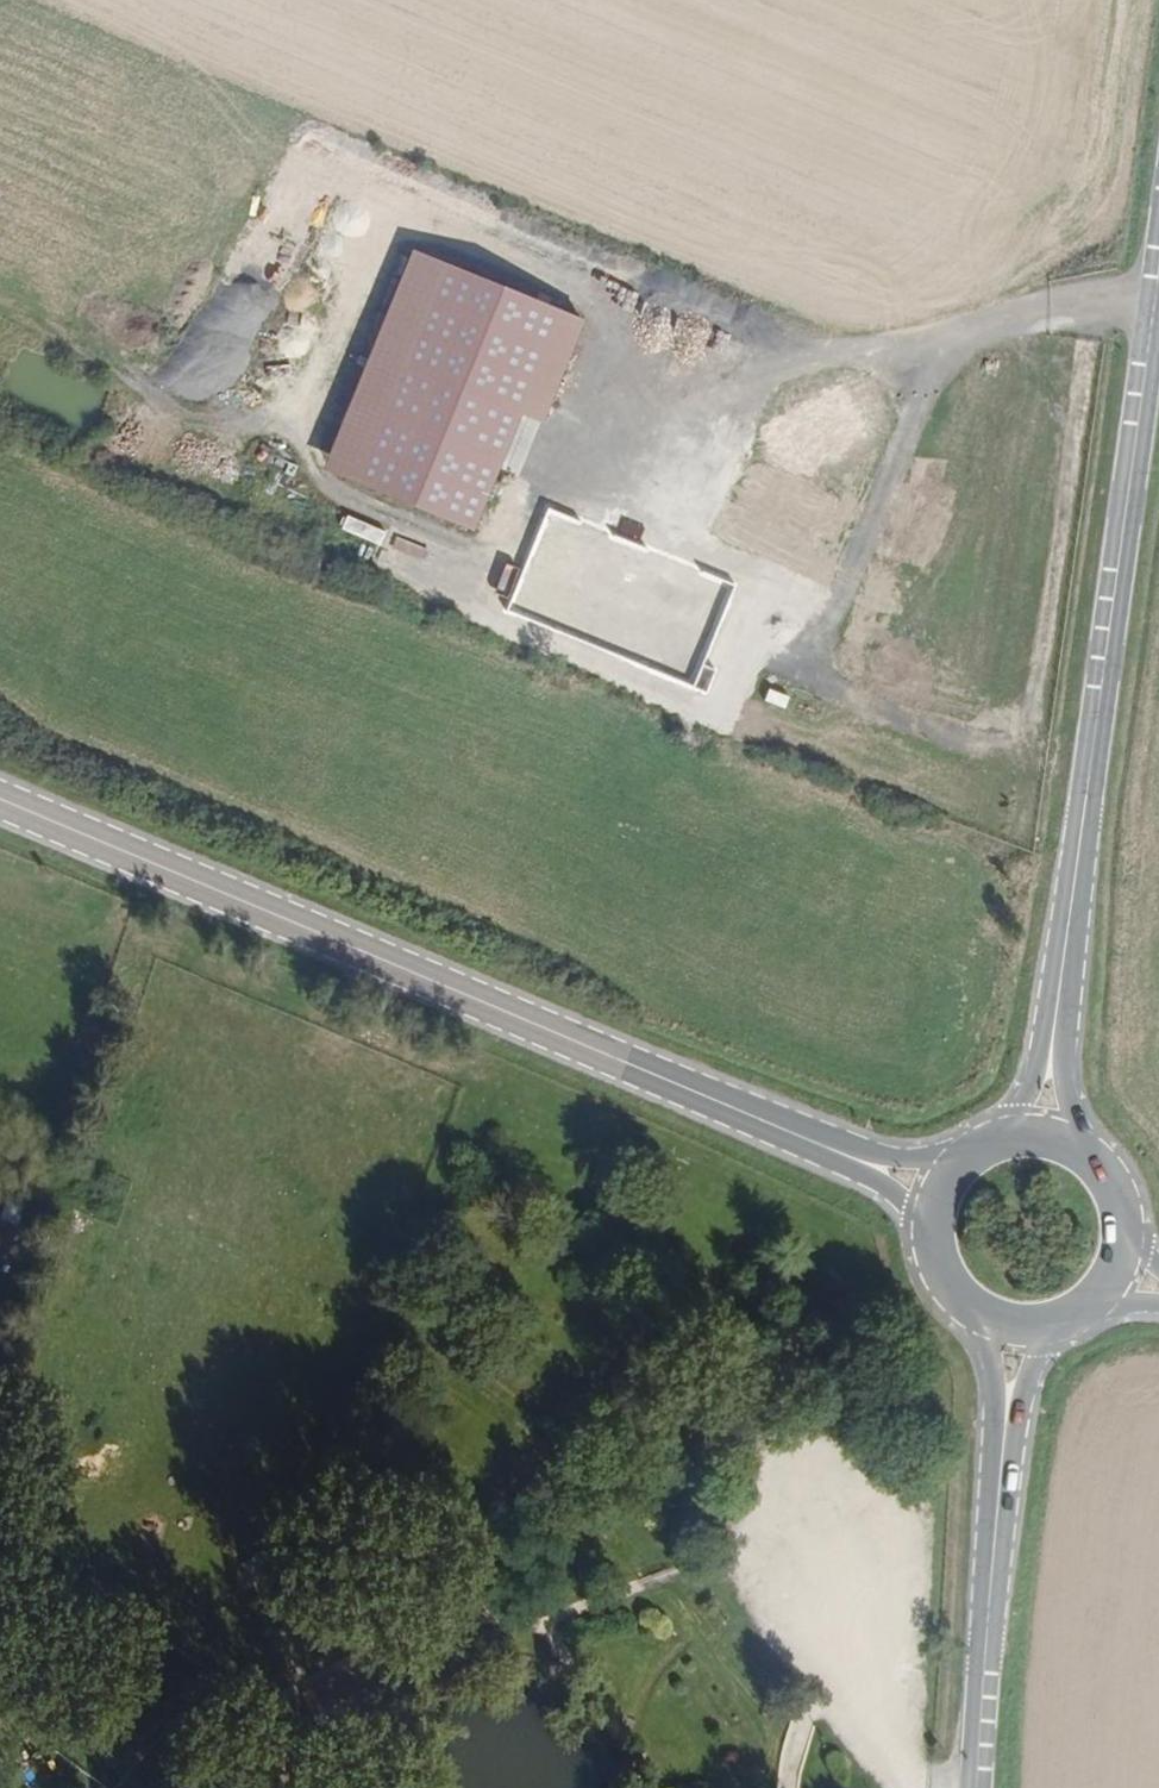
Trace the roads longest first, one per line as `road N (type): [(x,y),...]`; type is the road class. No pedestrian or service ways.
road 1 (secondary): [(0,801),(861,1160)]
road 2 (secondary): [(1158,212),(1050,1051)]
road 3 (secondary): [(976,1787),(1009,1413)]

